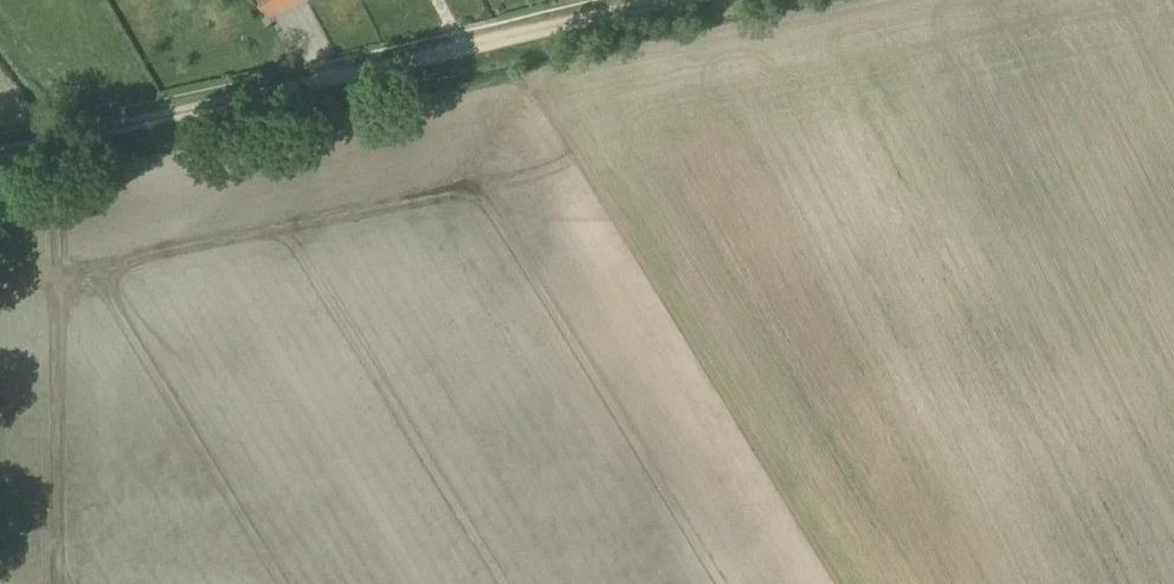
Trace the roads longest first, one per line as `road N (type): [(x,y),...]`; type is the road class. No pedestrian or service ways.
road 1 (track): [(0,156),(715,0)]

